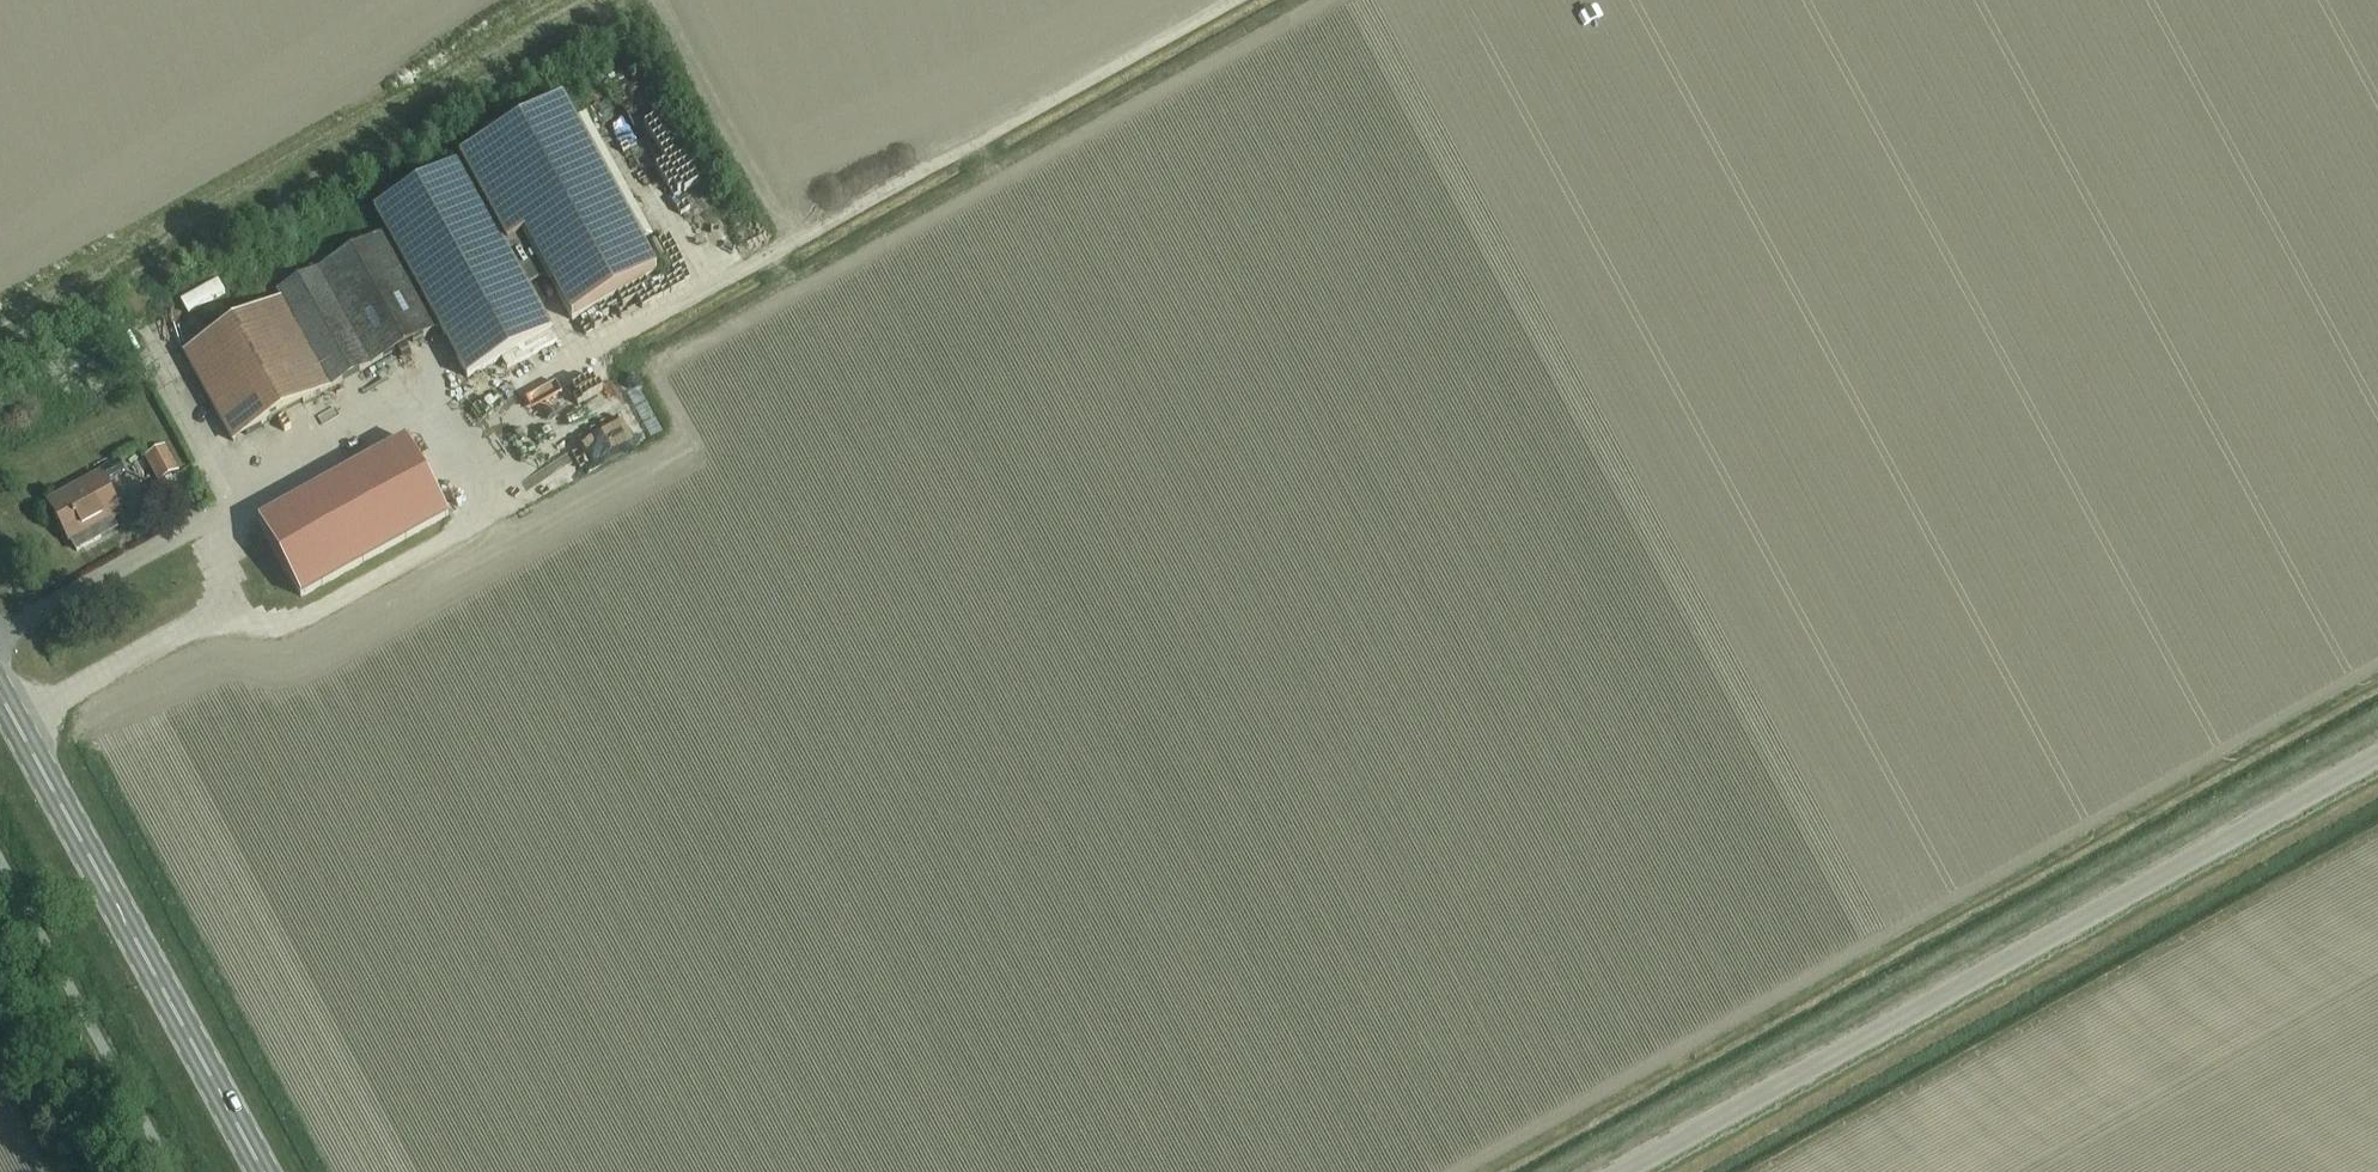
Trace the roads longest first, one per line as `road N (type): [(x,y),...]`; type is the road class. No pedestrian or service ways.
road 1 (unclassified): [(1613,1171),(2377,747)]
road 2 (secondary): [(261,1171),(0,696)]

